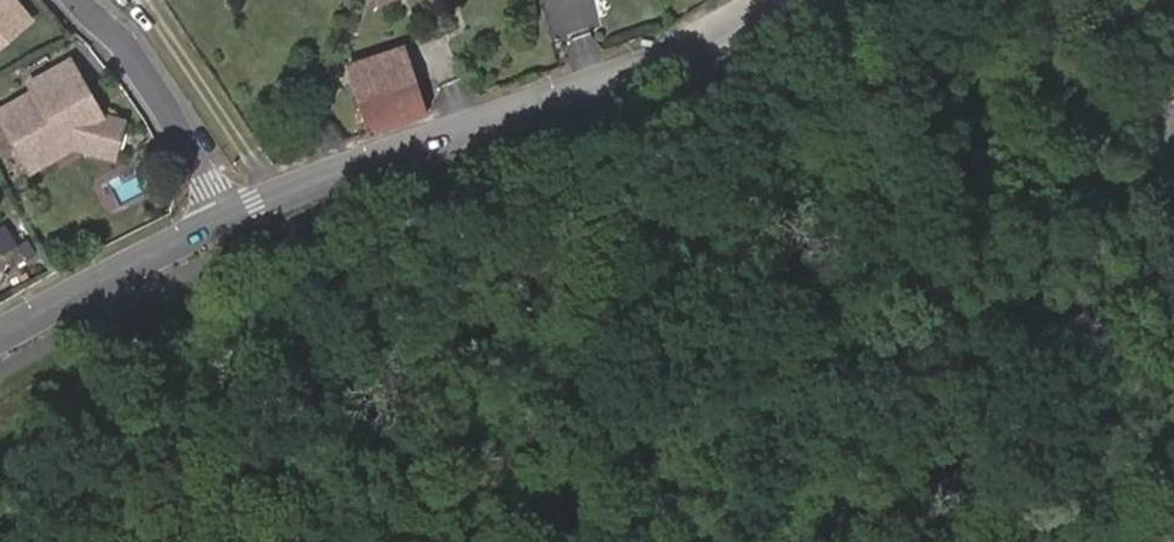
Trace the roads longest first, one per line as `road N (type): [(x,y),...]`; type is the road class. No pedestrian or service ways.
road 1 (tertiary): [(775,0),(705,47),(580,98),(223,221)]
road 2 (residential): [(223,221),(165,107),(121,41),(77,0)]
road 3 (tertiary): [(223,221),(0,338)]
road 4 (residential): [(1173,158),(1117,0)]

